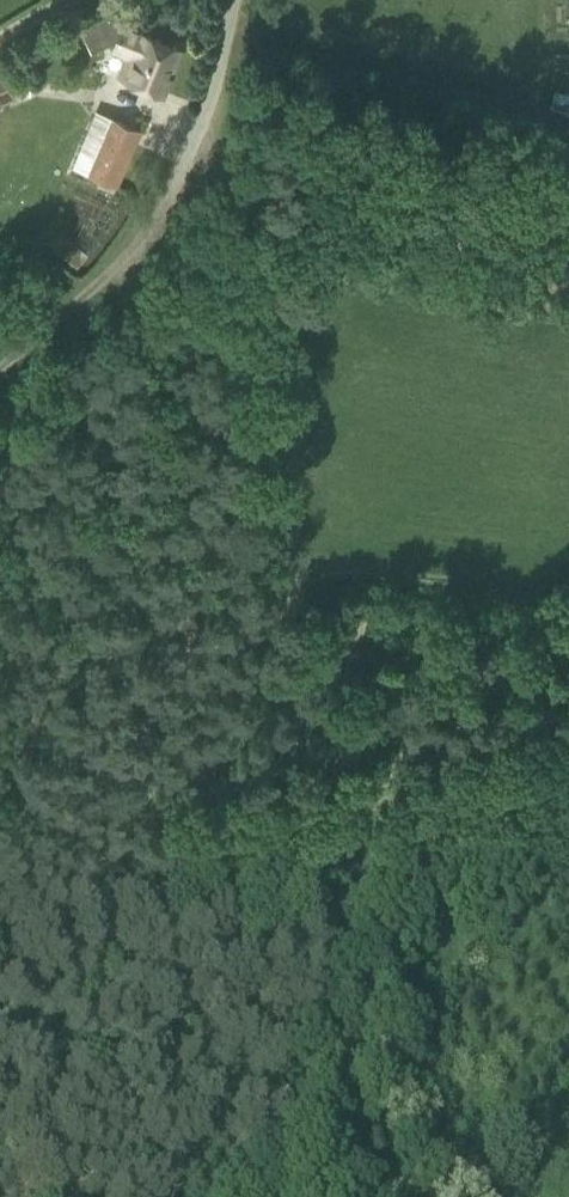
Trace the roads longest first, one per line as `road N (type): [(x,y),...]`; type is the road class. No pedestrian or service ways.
road 1 (track): [(296,590),(298,422),(287,302),(246,138)]
road 2 (track): [(376,1028),(373,946),(301,735),(296,590)]
road 3 (track): [(568,623),(296,590)]
road 4 (track): [(376,1028),(423,1196)]
road 5 (track): [(129,230),(196,157),(226,138),(246,138)]
road 6 (unclassified): [(246,138),(233,98),(239,0)]

